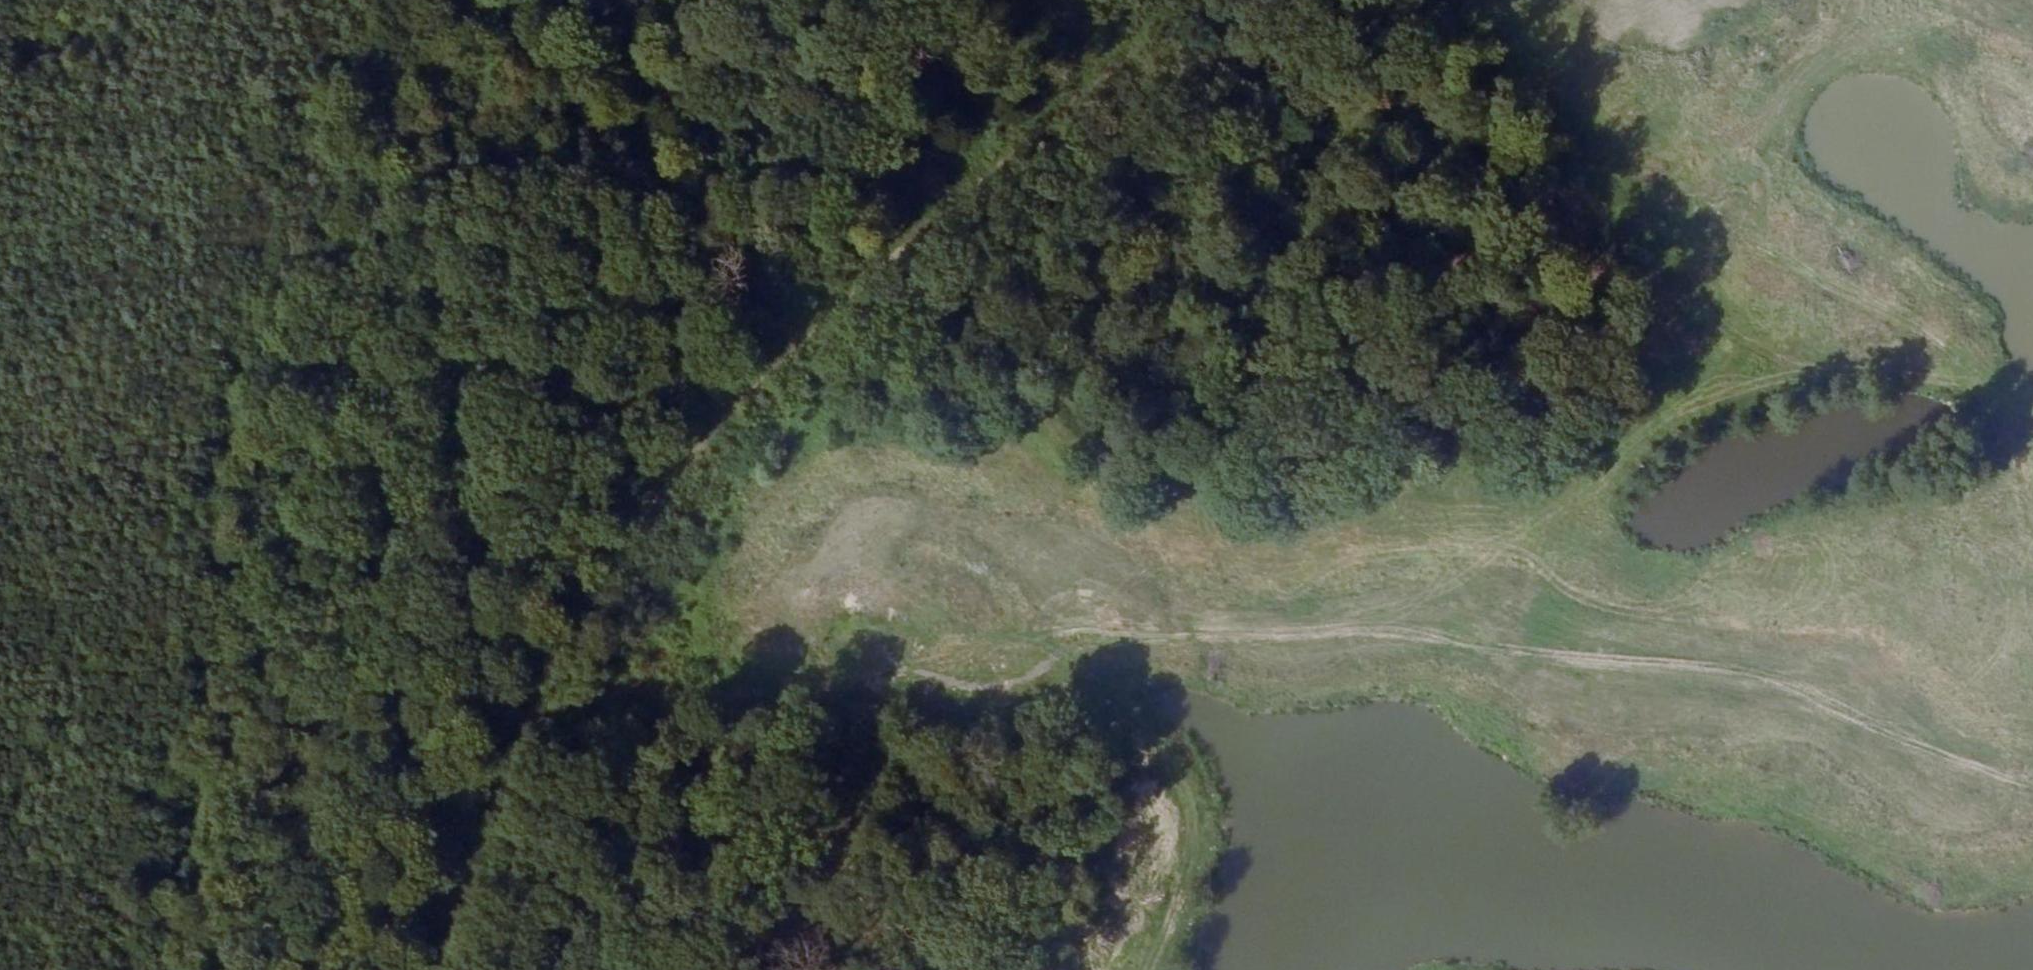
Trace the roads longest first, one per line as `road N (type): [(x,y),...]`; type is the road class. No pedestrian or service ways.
road 1 (track): [(1230,0),(763,349),(635,524),(501,730),(438,969)]

